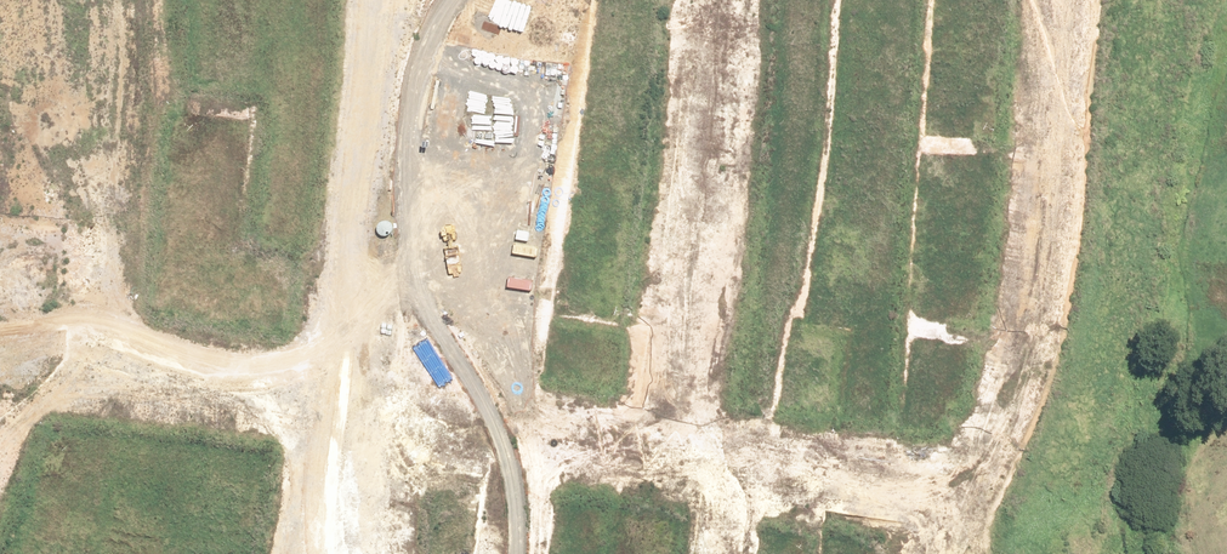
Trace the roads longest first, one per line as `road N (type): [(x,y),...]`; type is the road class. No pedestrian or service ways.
road 1 (unknown): [(0,337),(384,411),(982,498)]
road 2 (unknown): [(1070,0),(1053,252),(1036,353),(958,553)]
road 3 (tertiary): [(414,0),(388,281),(375,553)]
road 4 (tertiary): [(329,553),(364,112),(365,0)]
road 5 (unknown): [(736,0),(727,189),(693,451)]
road 6 (unknown): [(50,345),(90,0)]

